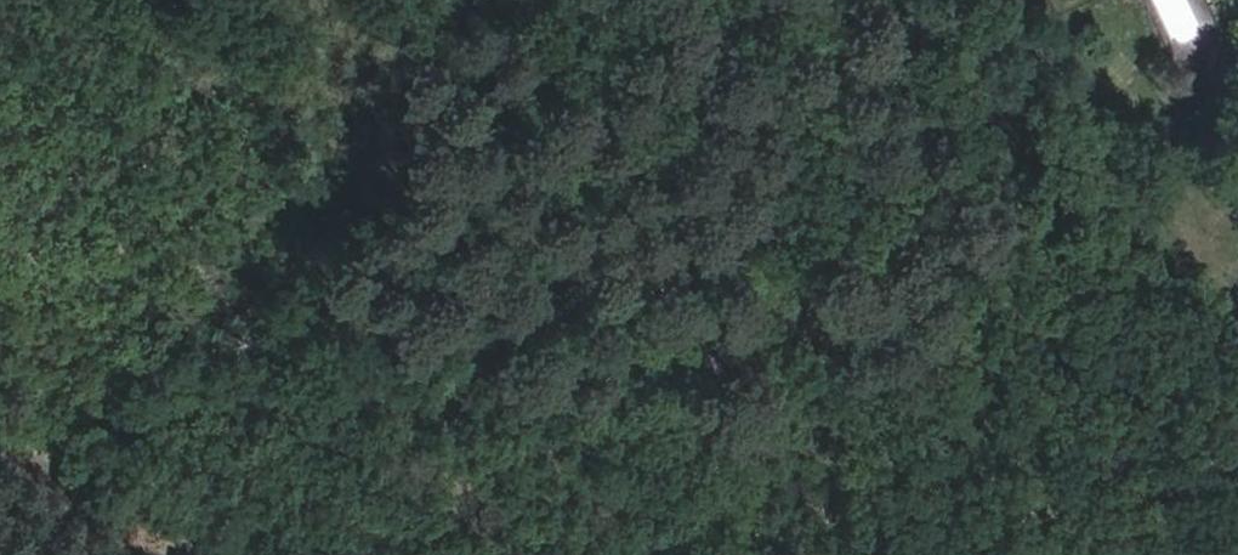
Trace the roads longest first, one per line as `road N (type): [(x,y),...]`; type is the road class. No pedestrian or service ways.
road 1 (track): [(0,374),(154,470),(241,546),(262,554)]

